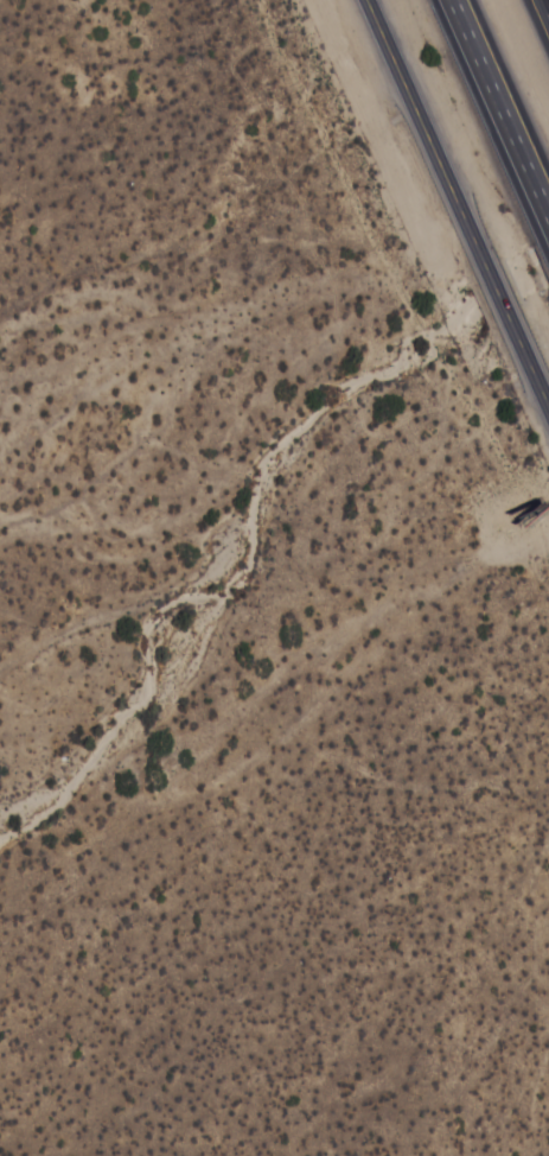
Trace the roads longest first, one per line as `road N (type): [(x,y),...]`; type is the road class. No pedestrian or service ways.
road 1 (tertiary): [(548,416),(365,0)]
road 2 (motorway): [(449,0),(548,225)]

